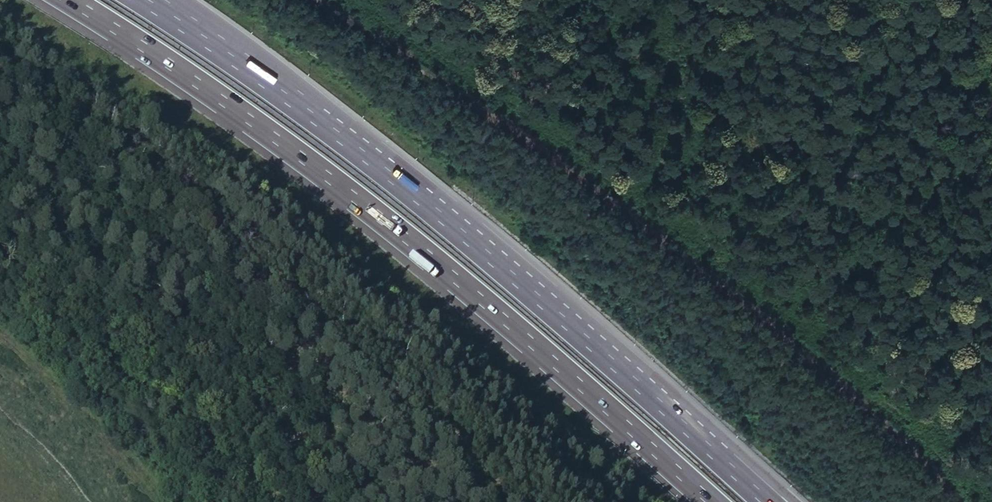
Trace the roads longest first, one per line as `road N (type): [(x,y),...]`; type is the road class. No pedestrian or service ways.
road 1 (motorway): [(65,0),(312,165),(444,267),(711,501)]
road 2 (motorway): [(681,425),(333,135),(148,0)]
road 3 (motorway): [(791,501),(734,450),(681,425)]

